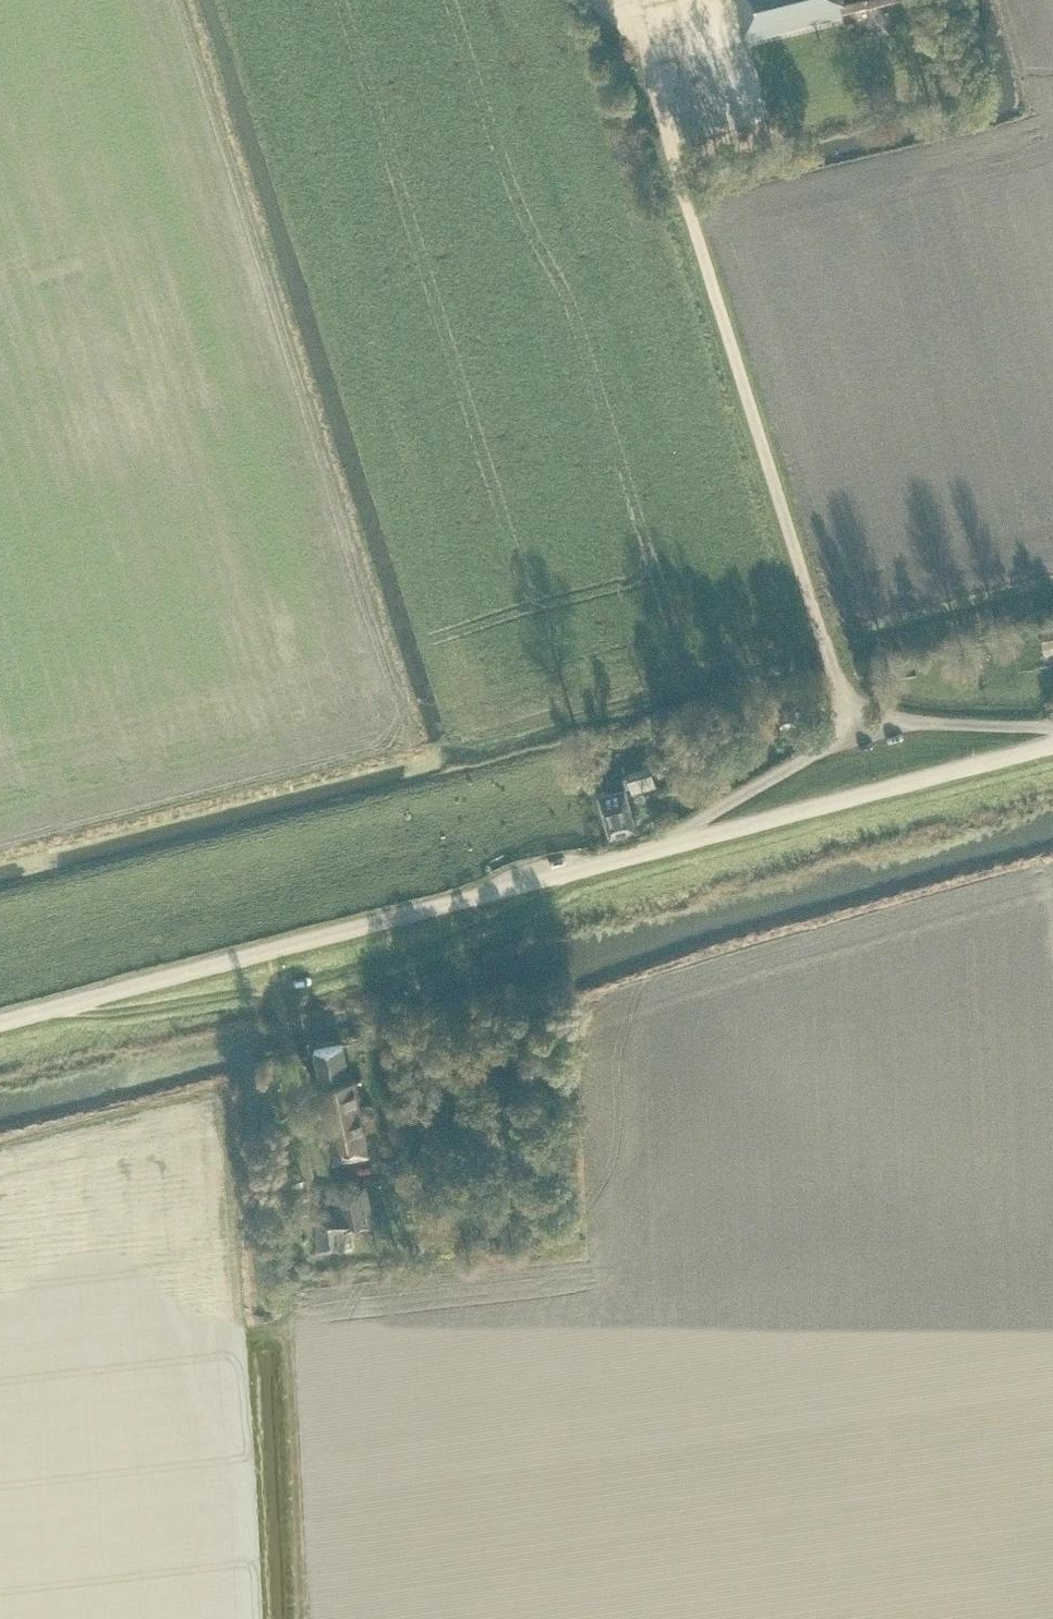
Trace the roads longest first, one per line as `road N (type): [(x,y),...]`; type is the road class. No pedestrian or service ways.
road 1 (tertiary): [(0,1021),(1052,743)]

